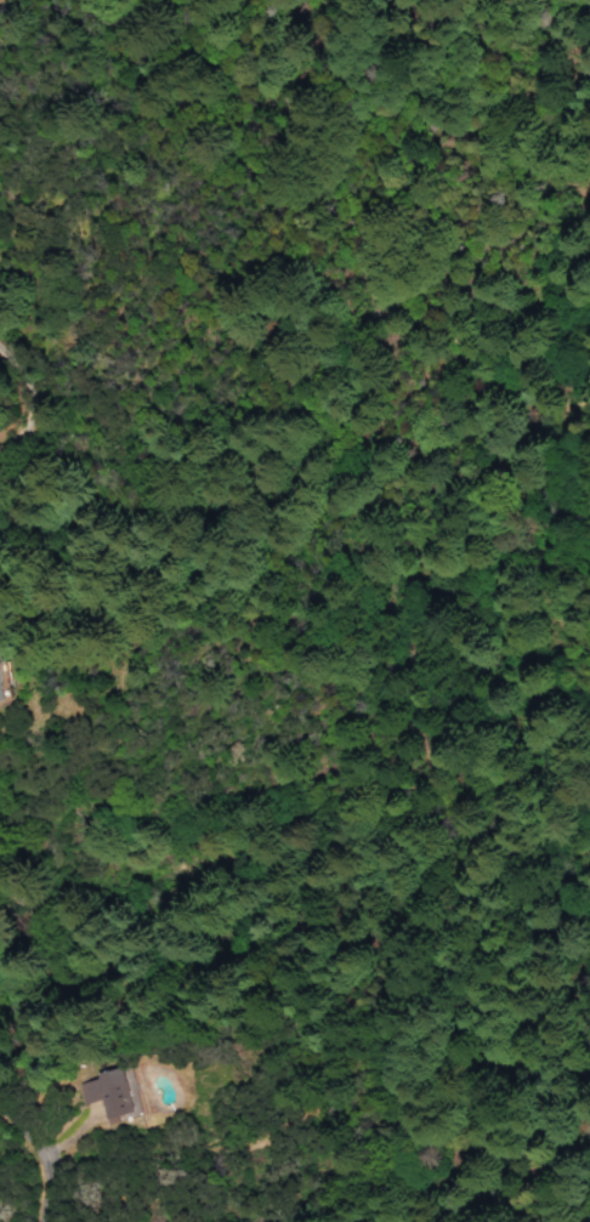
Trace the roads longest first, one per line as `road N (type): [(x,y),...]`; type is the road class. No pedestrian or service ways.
road 1 (track): [(0,1205),(283,1167),(329,1112),(330,1035),(255,999),(132,978),(126,940),(175,911),(342,846),(413,788),(419,675),(384,561),(413,451),(510,394),(566,424),(589,474)]
road 2 (residential): [(0,625),(78,629),(154,596),(168,536),(119,448),(49,408),(34,320),(0,278)]
road 3 (track): [(589,487),(575,607),(589,723)]

